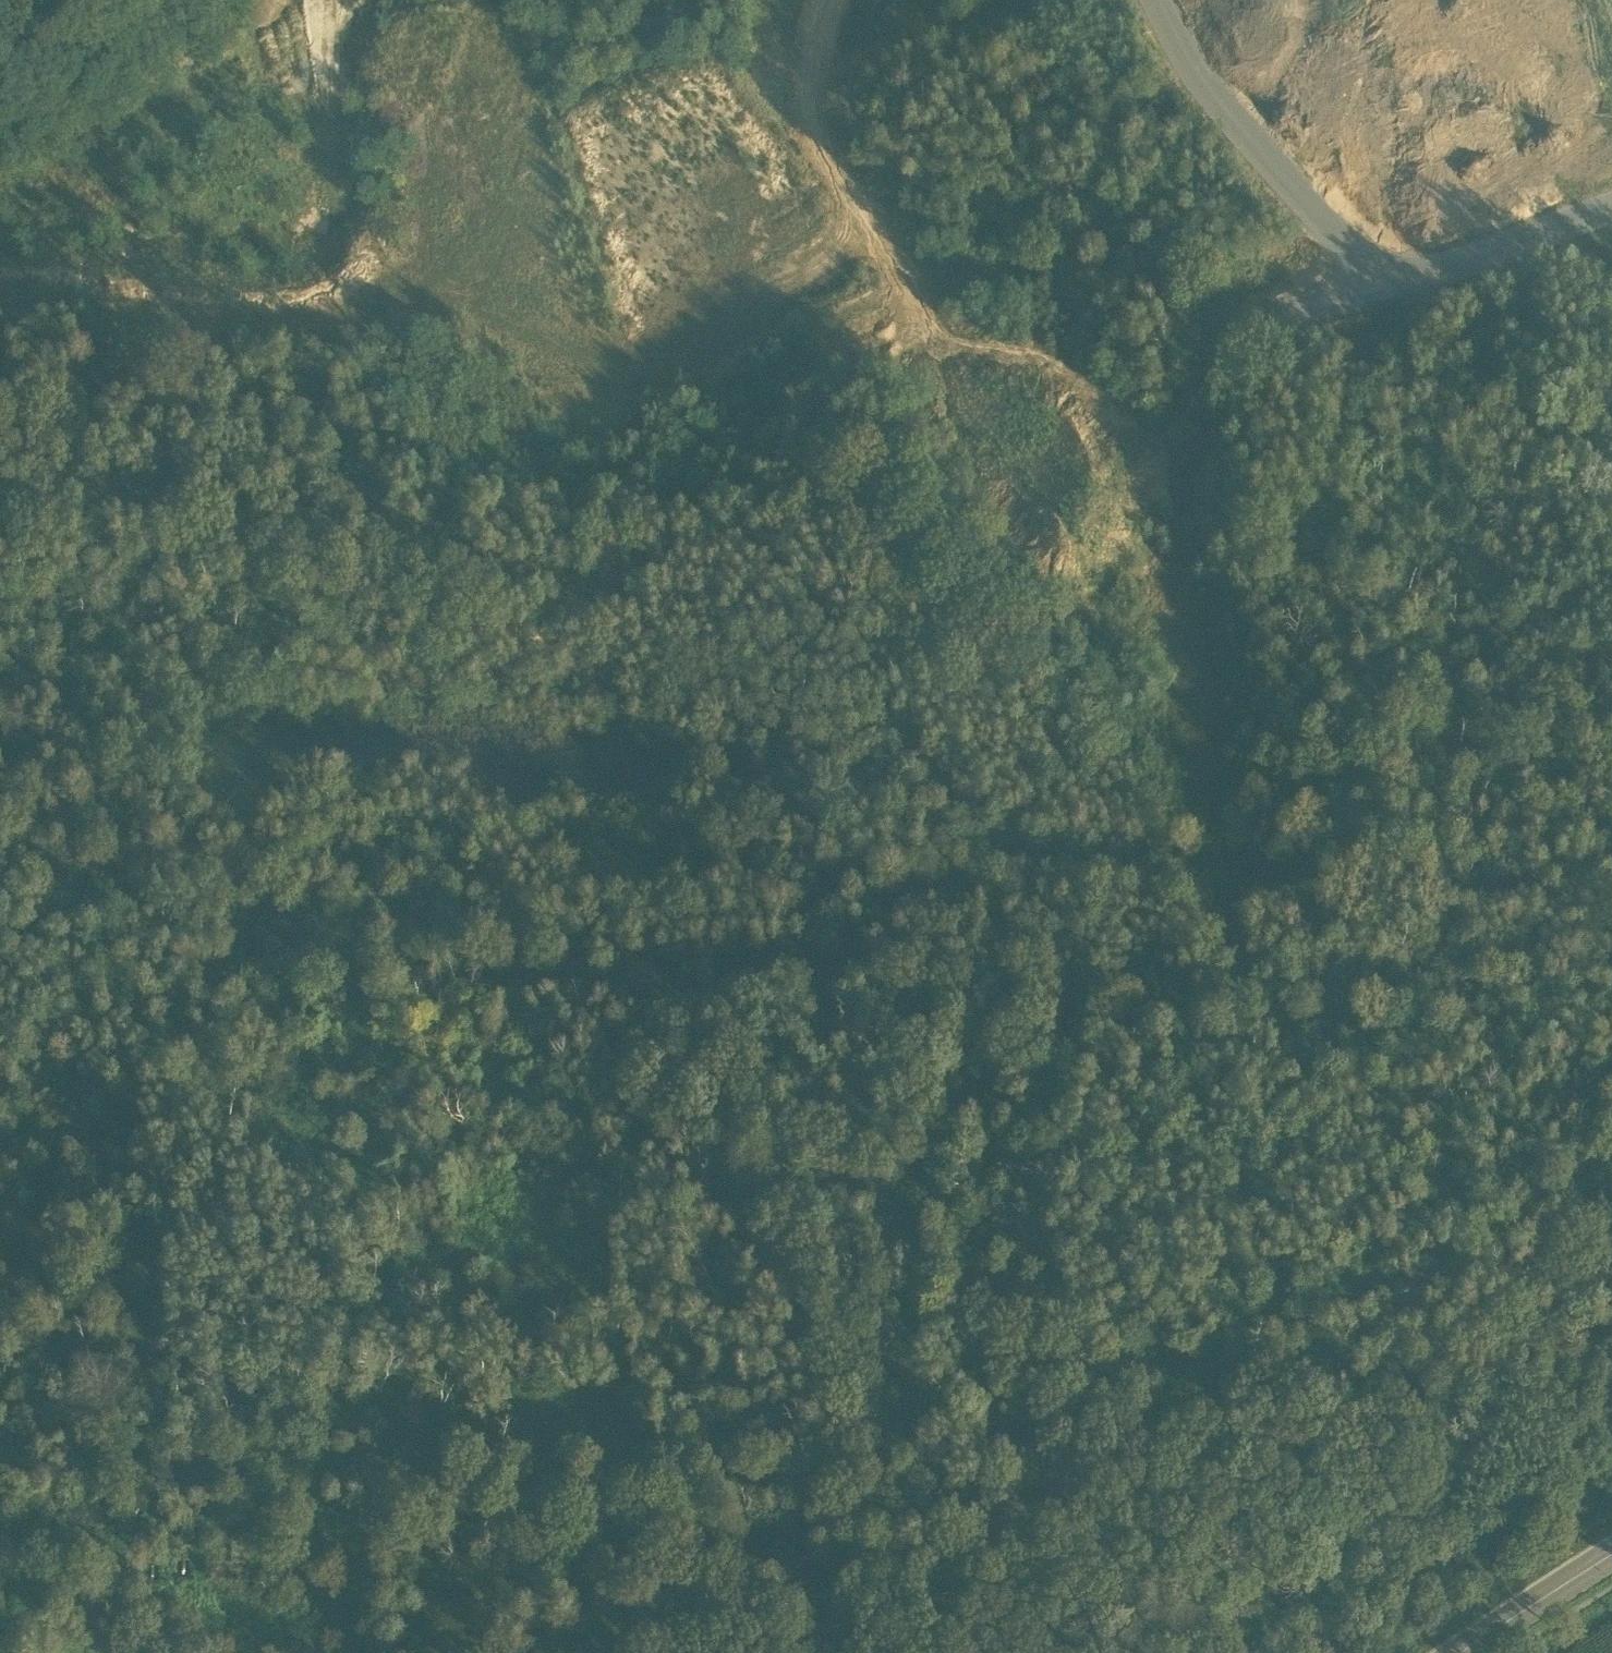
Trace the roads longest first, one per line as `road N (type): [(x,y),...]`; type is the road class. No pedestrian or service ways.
road 1 (secondary): [(1461,1652),(1611,1555)]

